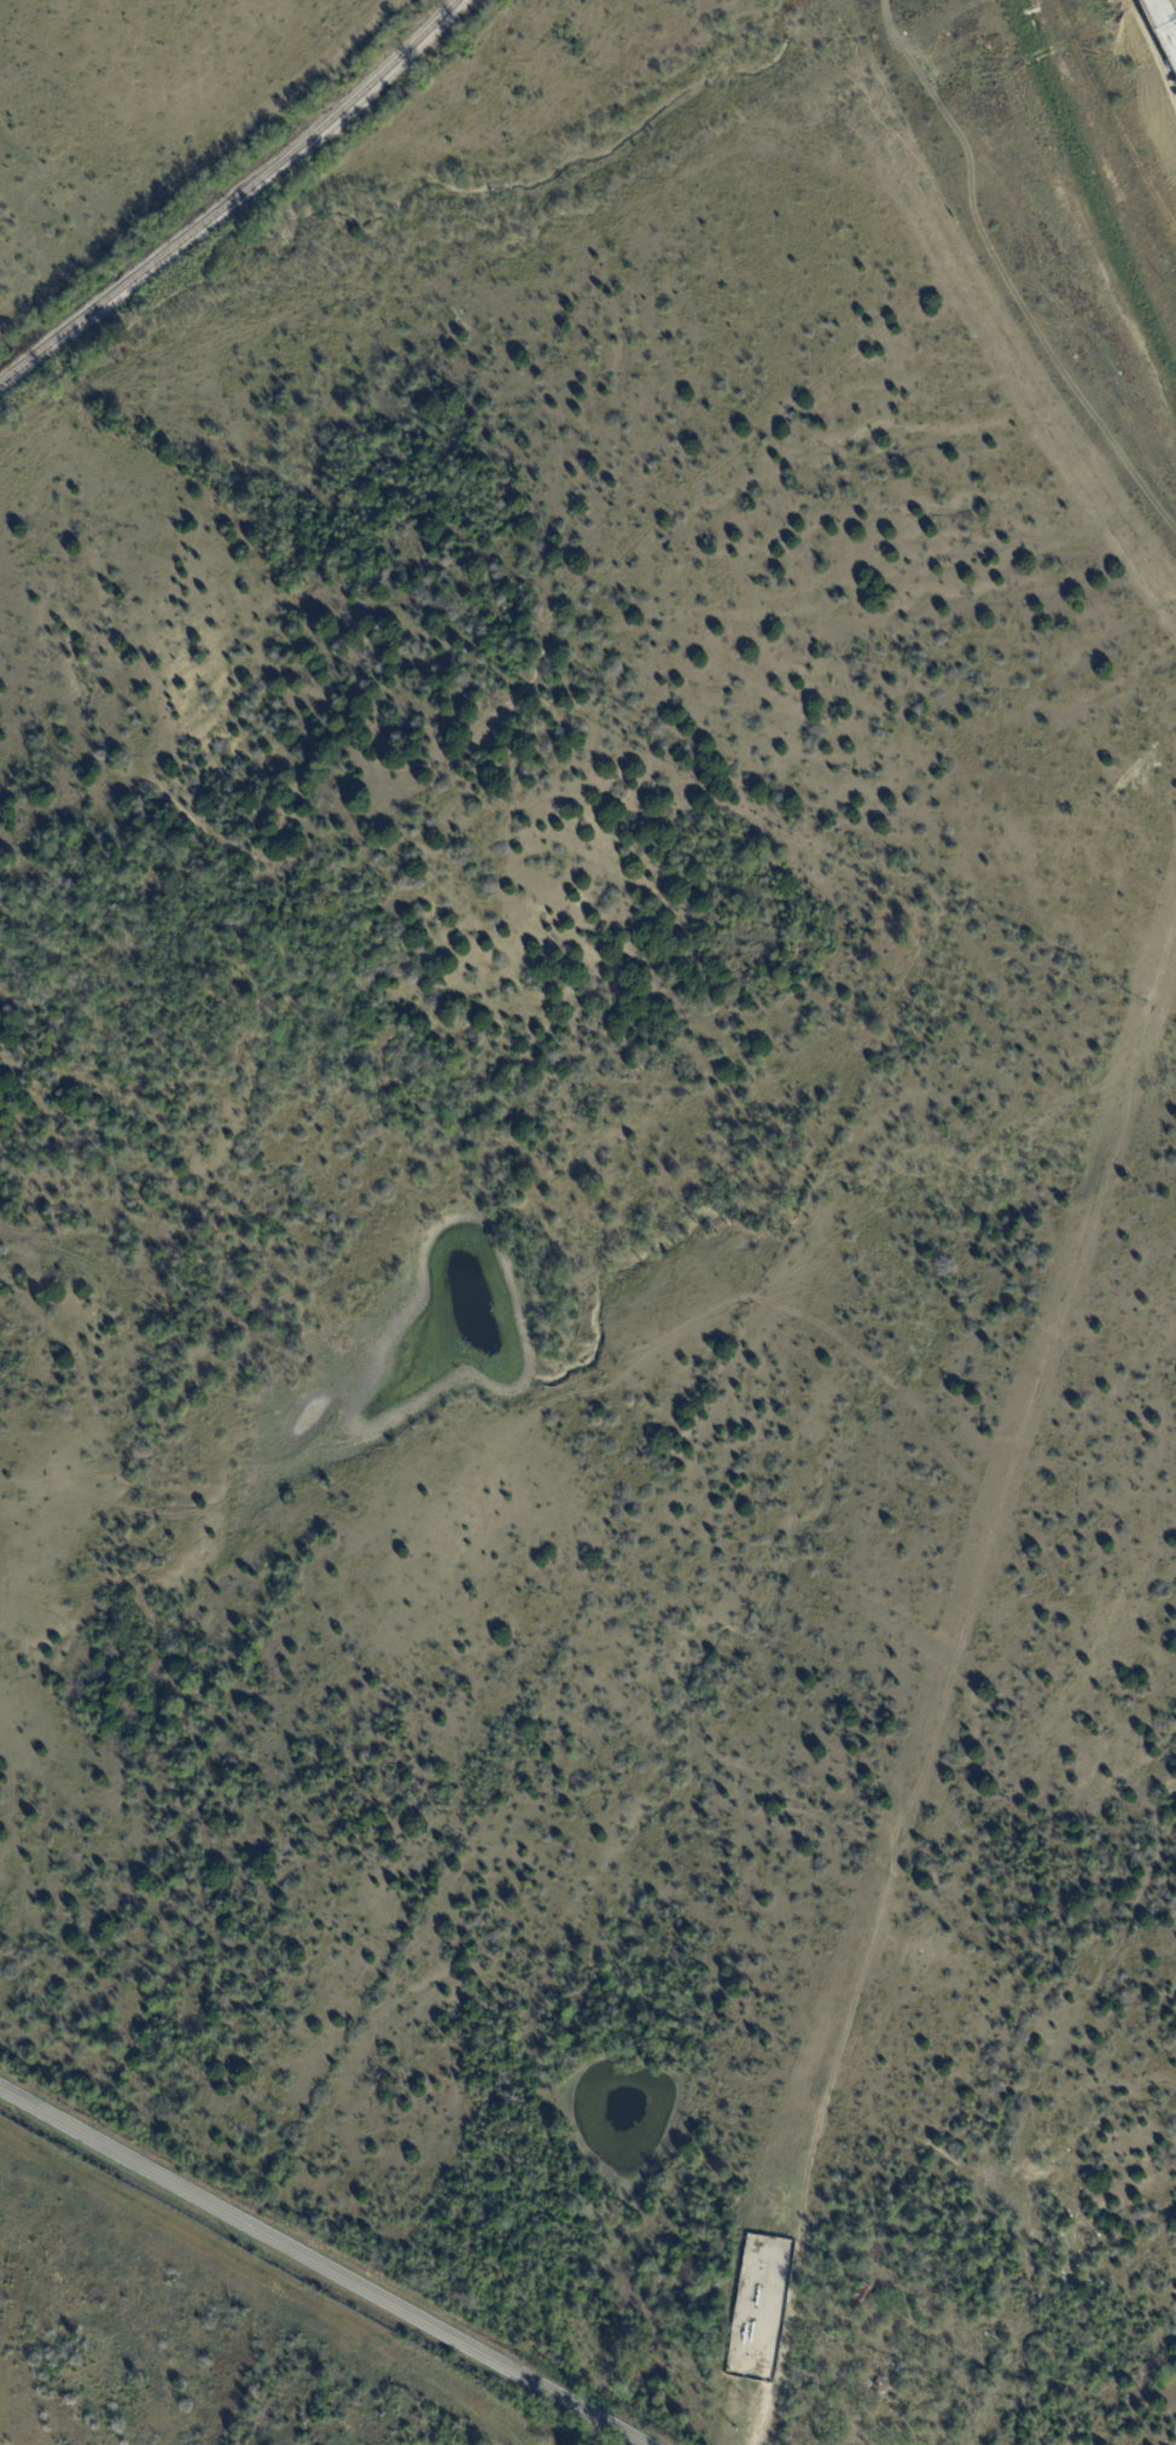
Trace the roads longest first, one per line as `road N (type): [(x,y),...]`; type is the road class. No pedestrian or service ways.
road 1 (residential): [(0,2085),(646,2444)]

